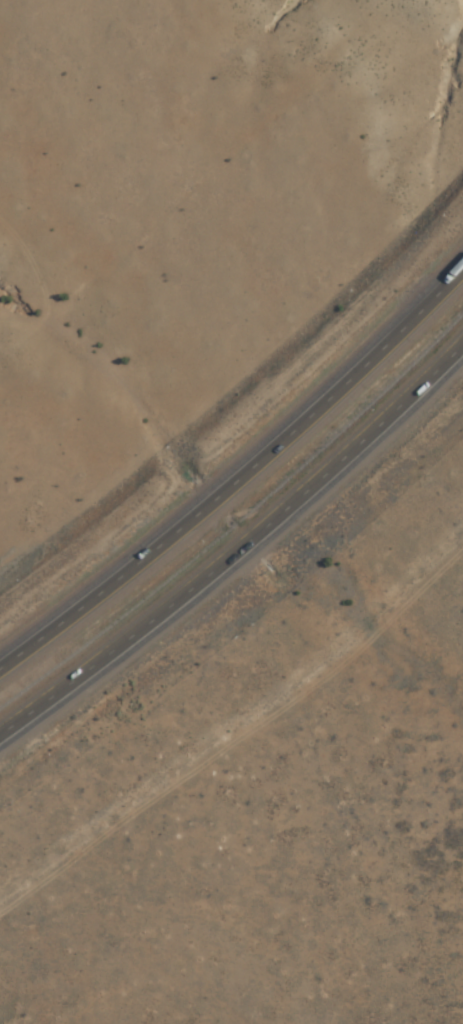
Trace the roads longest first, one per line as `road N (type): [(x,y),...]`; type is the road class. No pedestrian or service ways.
road 1 (motorway): [(462,263),(332,398),(163,547),(0,670)]
road 2 (motorway): [(0,733),(136,634),(411,400),(462,343)]

